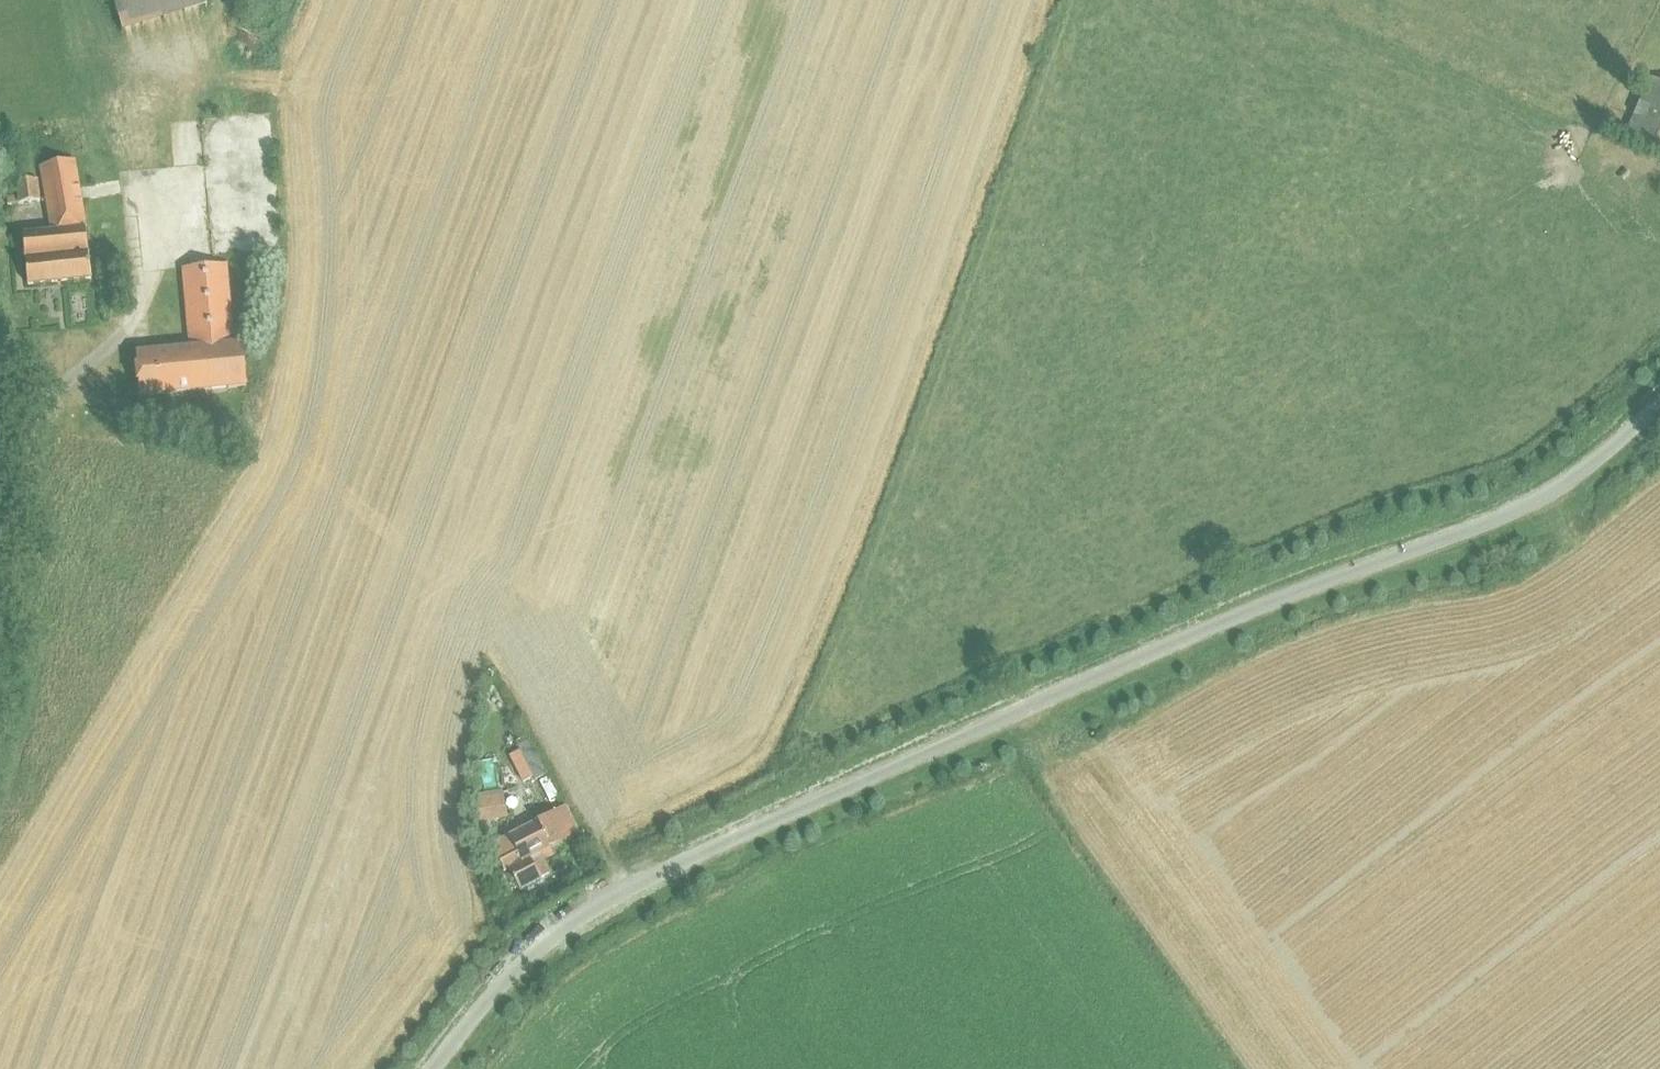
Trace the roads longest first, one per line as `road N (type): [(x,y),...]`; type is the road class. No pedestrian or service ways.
road 1 (unclassified): [(435,1068),(505,978),(603,900),(1230,615),(1461,533),(1543,494),(1659,398)]

